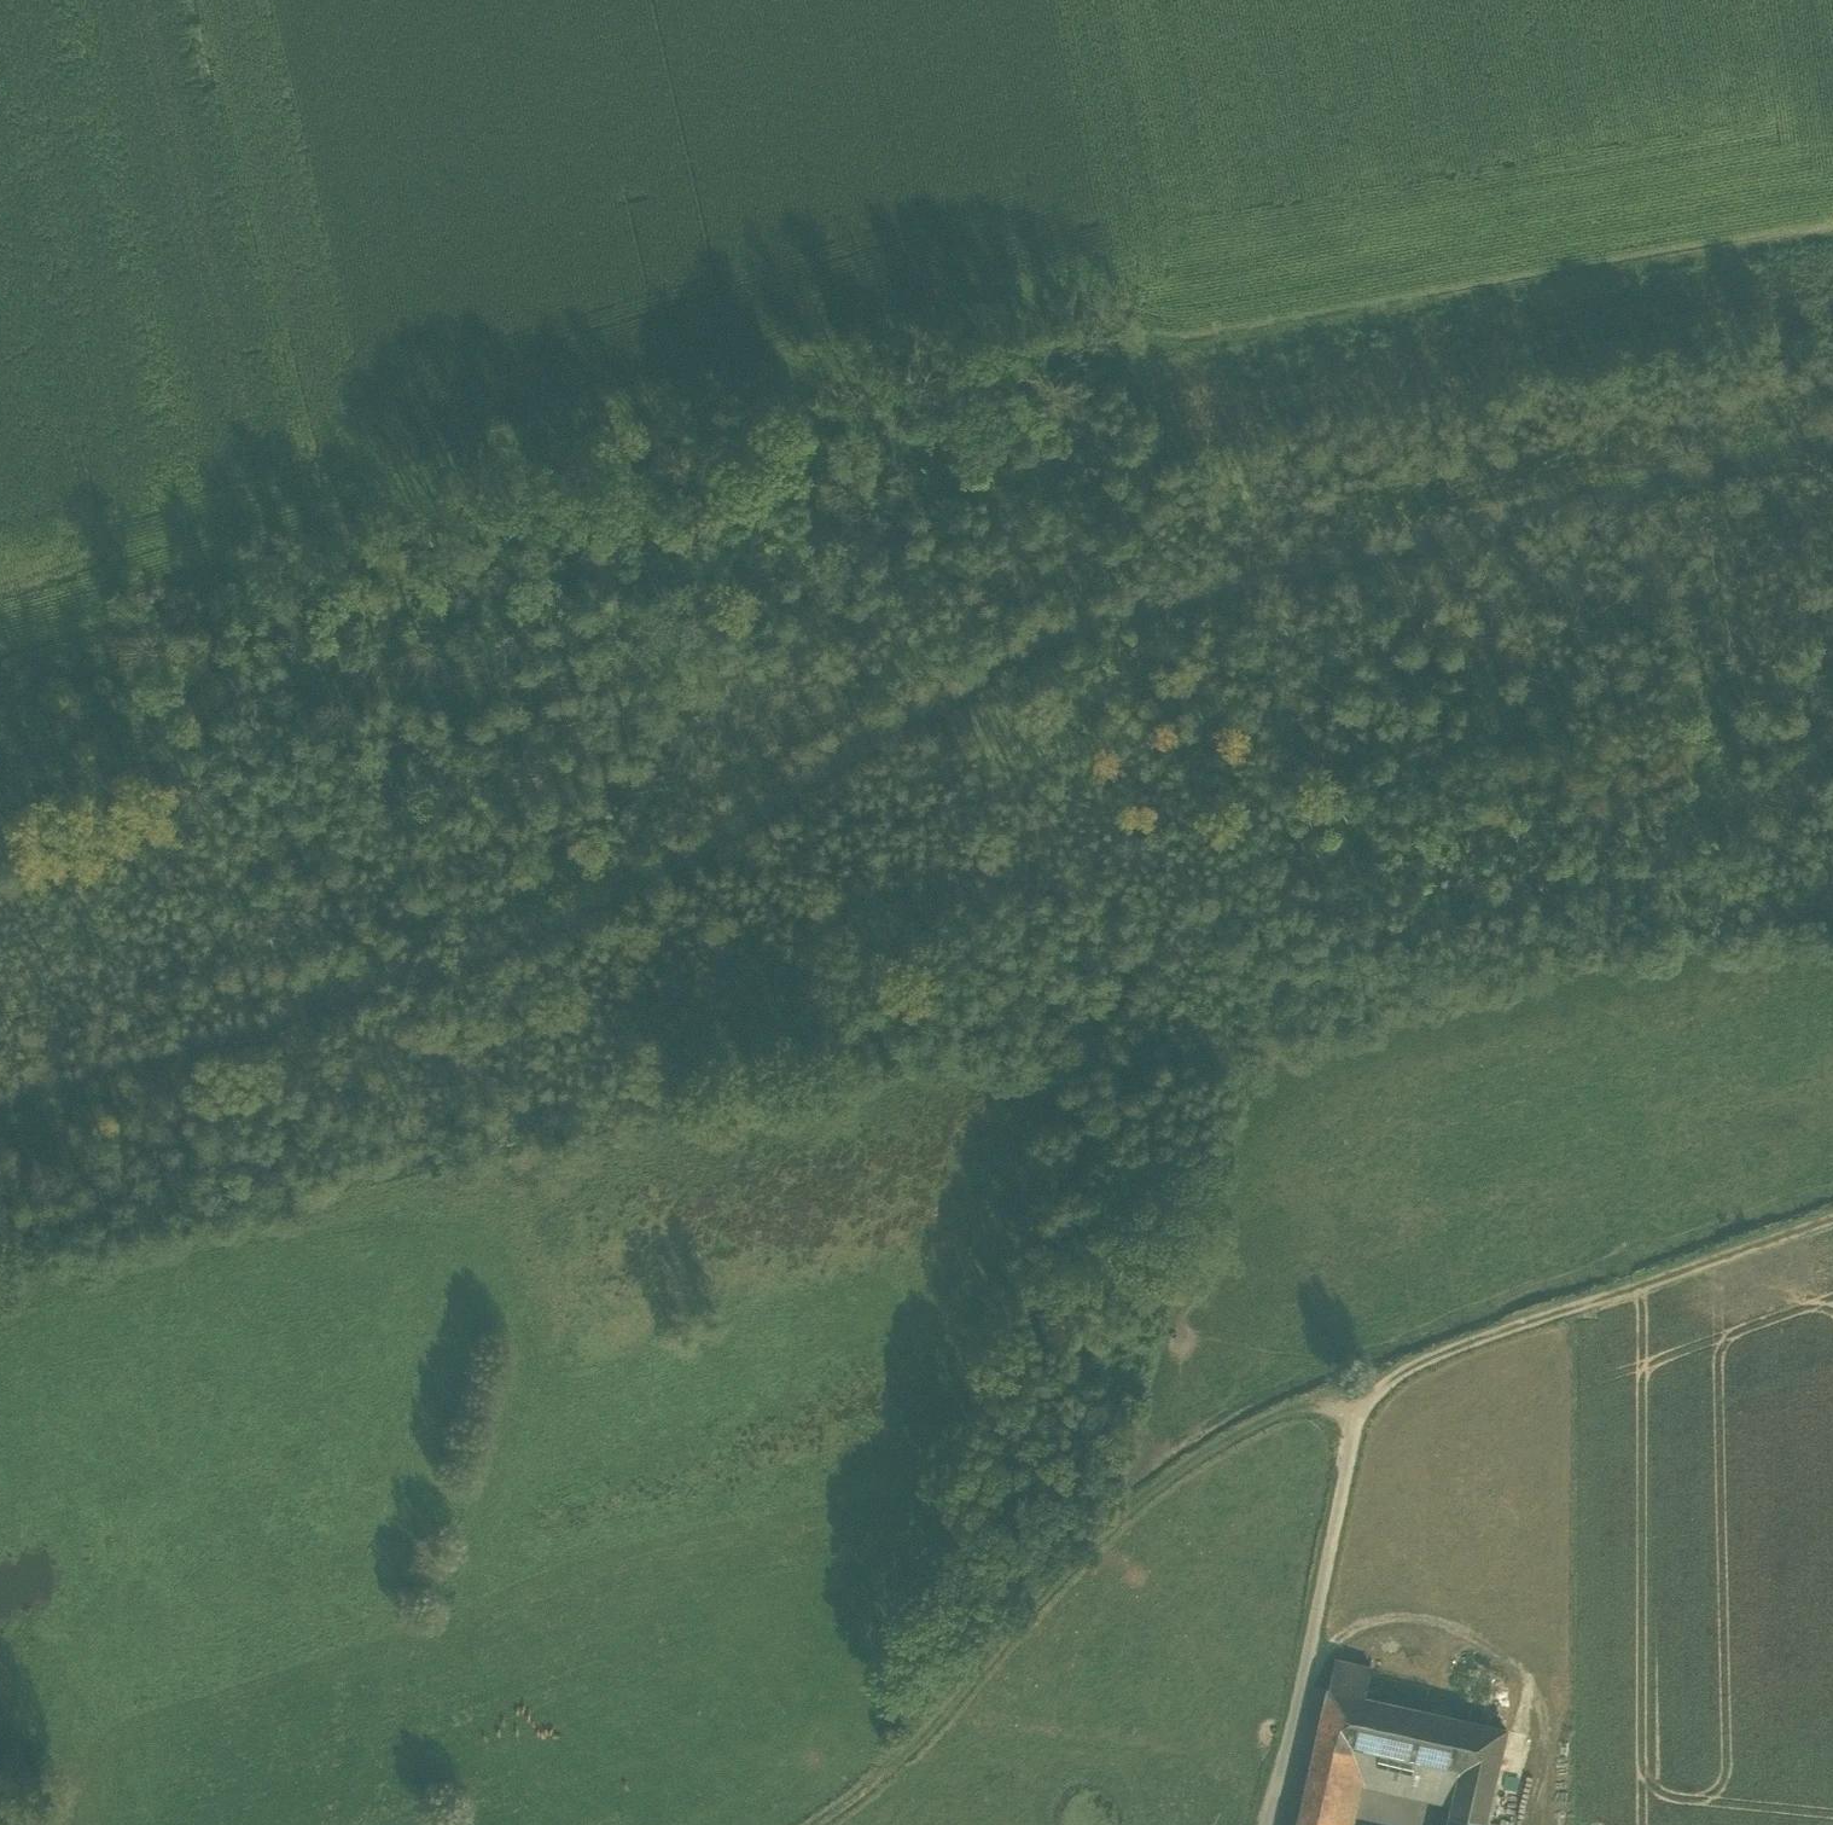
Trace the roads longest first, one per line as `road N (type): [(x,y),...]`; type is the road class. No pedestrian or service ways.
road 1 (track): [(825,1824),(854,1810),(1122,1505),(1202,1442),(1371,1375)]
road 2 (track): [(1832,1207),(1371,1375),(1363,1399)]
road 3 (unclassified): [(1264,1824),(1363,1399)]

